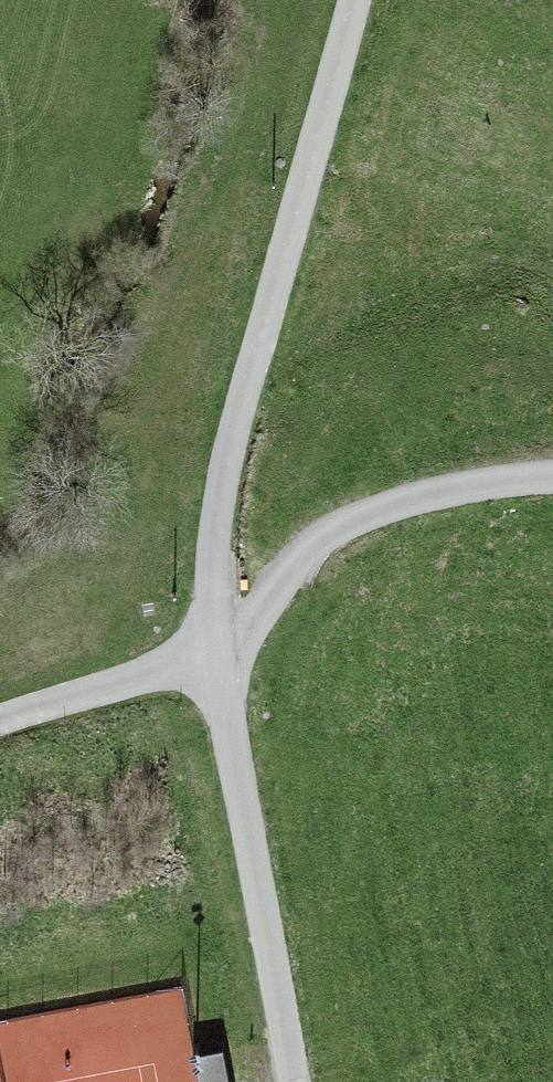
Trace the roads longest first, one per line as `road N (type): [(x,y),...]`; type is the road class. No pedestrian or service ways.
road 1 (unclassified): [(208,629),(231,489),(352,0)]
road 2 (unclassified): [(208,629),(292,1081)]
road 3 (unclassified): [(552,483),(455,485),(325,537),(208,629)]
road 4 (track): [(0,718),(208,629)]

